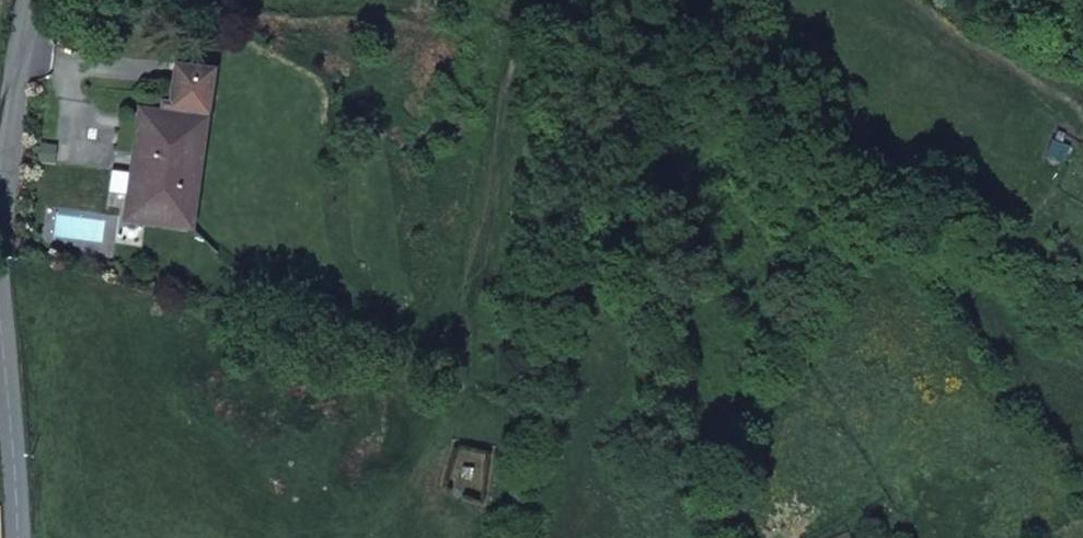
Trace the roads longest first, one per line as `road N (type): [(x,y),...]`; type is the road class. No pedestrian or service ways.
road 1 (tertiary): [(0,263),(15,537)]
road 2 (tertiary): [(24,0),(0,174)]

